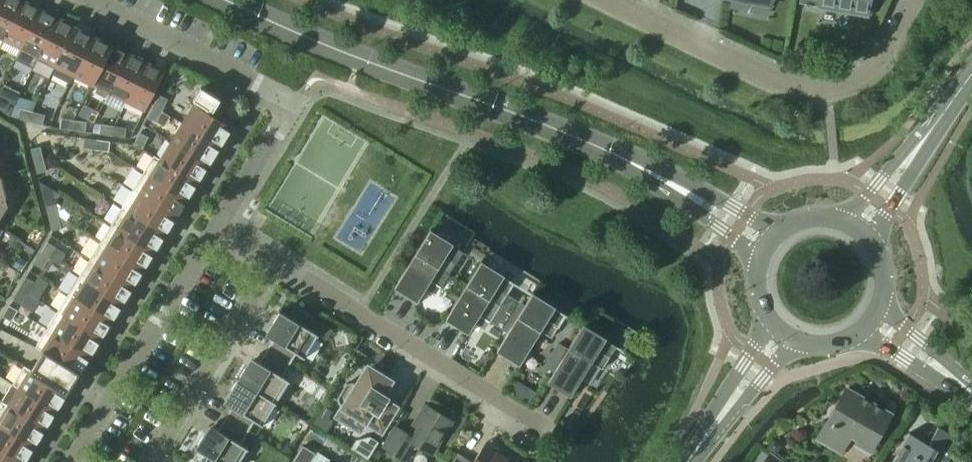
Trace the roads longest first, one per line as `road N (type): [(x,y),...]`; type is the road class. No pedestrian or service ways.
road 1 (secondary): [(677,187),(609,150),(224,0)]
road 2 (residential): [(215,223),(287,103),(80,0)]
road 3 (residential): [(610,0),(759,72),(825,95),(871,71),(913,0)]
road 4 (residential): [(545,431),(278,263)]
road 5 (residential): [(70,461),(215,223)]
road 6 (residential): [(155,461),(278,263)]

